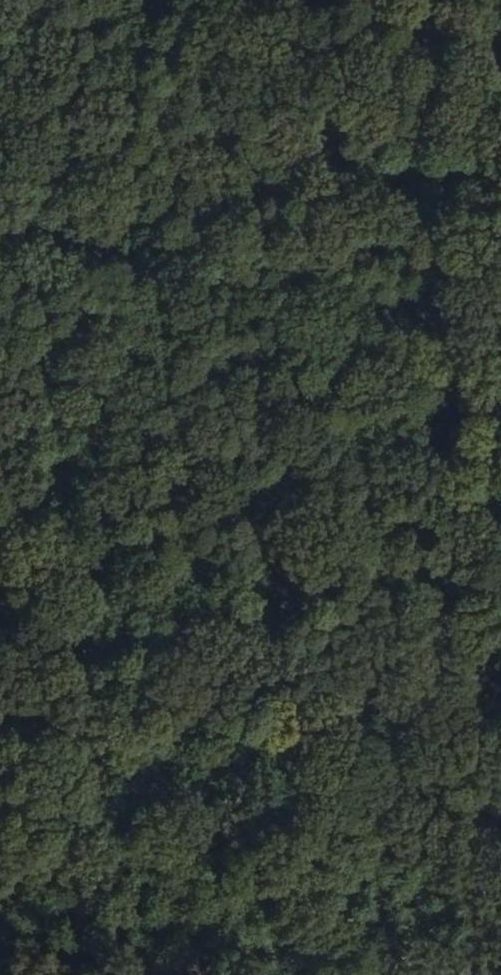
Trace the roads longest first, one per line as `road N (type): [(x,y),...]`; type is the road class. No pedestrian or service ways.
road 1 (track): [(0,572),(352,793),(500,866)]
road 2 (track): [(500,387),(418,0)]

